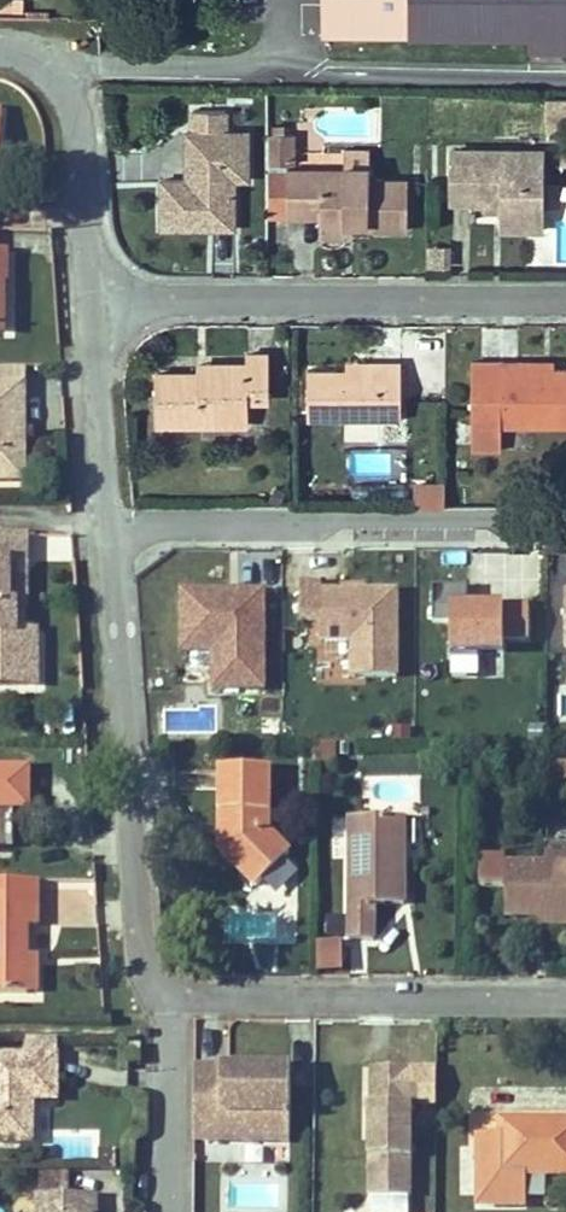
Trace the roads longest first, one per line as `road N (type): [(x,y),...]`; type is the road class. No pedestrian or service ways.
road 1 (residential): [(171,1004),(151,975),(122,848),(103,531)]
road 2 (residential): [(565,306),(92,304)]
road 3 (residential): [(103,531),(565,535)]
road 4 (residential): [(565,1006),(171,1004)]
road 5 (residential): [(92,304),(71,81),(15,50),(0,50)]
road 6 (residential): [(103,531),(92,304)]
road 7 (residential): [(173,1211),(171,1004)]

